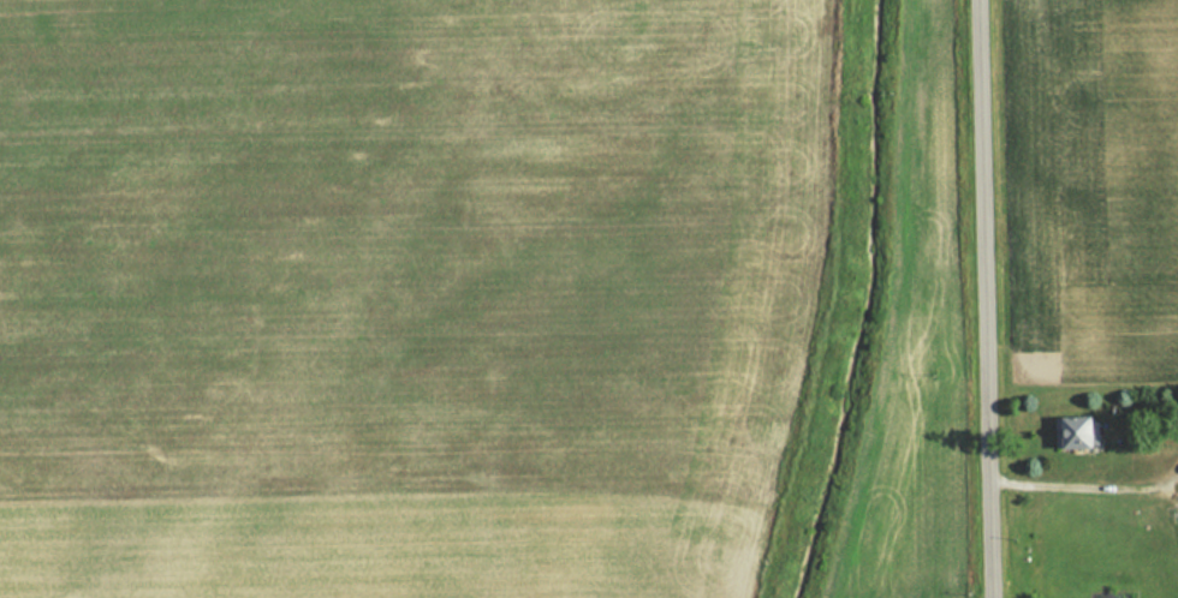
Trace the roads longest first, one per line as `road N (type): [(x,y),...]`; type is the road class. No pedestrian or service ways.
road 1 (tertiary): [(1007,597),(989,0)]

